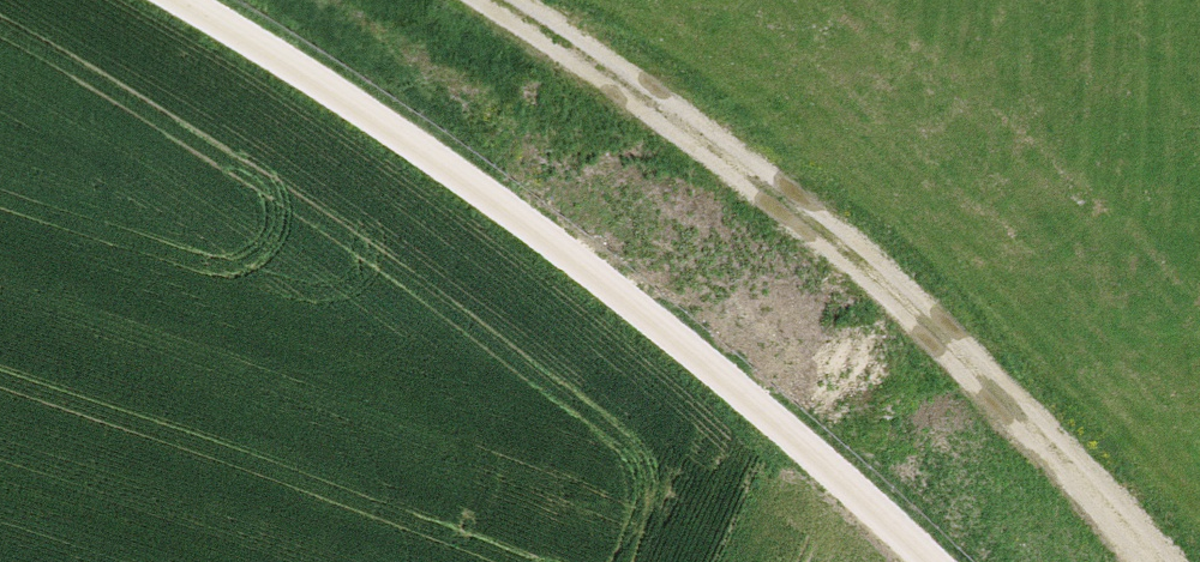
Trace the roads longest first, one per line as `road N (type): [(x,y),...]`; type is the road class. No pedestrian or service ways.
road 1 (track): [(196,0),(364,93),(481,195),(634,300),(930,561)]
road 2 (track): [(469,0),(900,293),(1138,561)]

